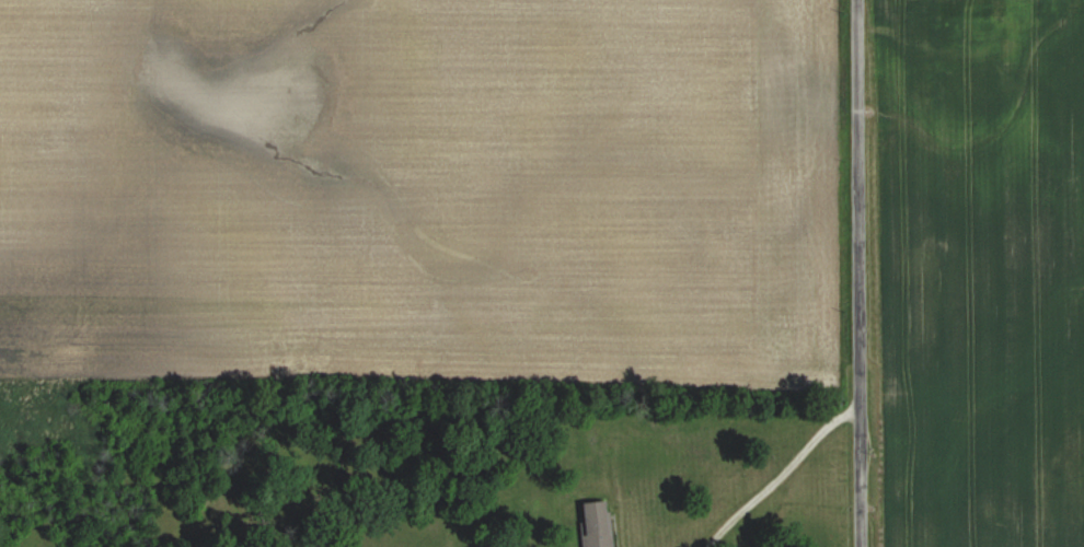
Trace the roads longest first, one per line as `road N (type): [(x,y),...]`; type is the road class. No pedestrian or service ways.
road 1 (residential): [(858,546),(847,358),(851,0)]

